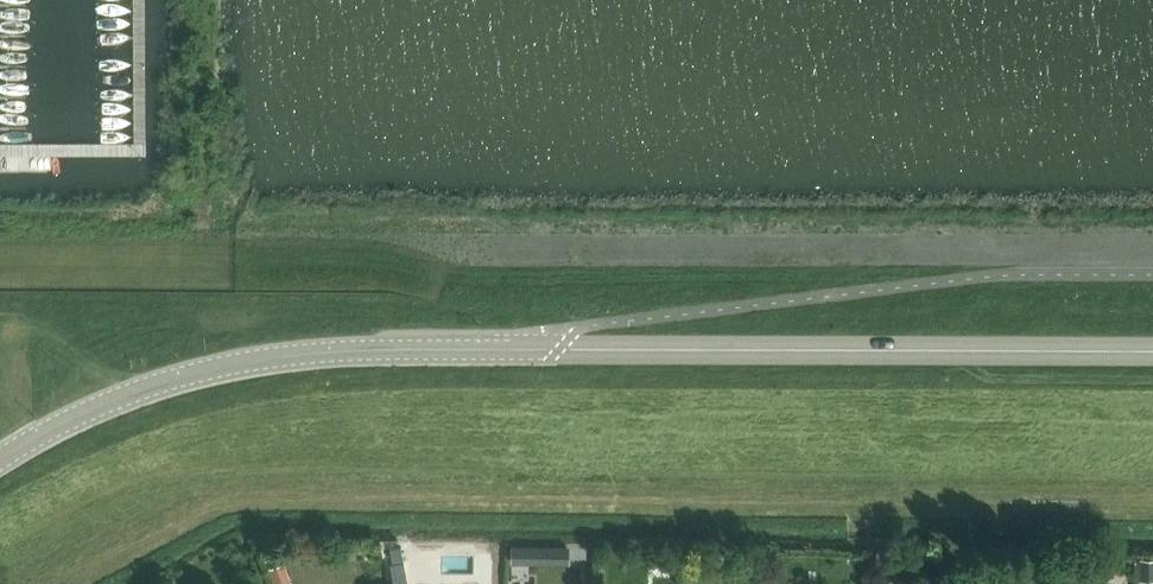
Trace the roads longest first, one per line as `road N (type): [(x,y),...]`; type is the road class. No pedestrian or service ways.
road 1 (tertiary): [(509,351),(1152,353)]
road 2 (tertiary): [(509,351),(277,359),(166,386),(93,416),(0,469)]

